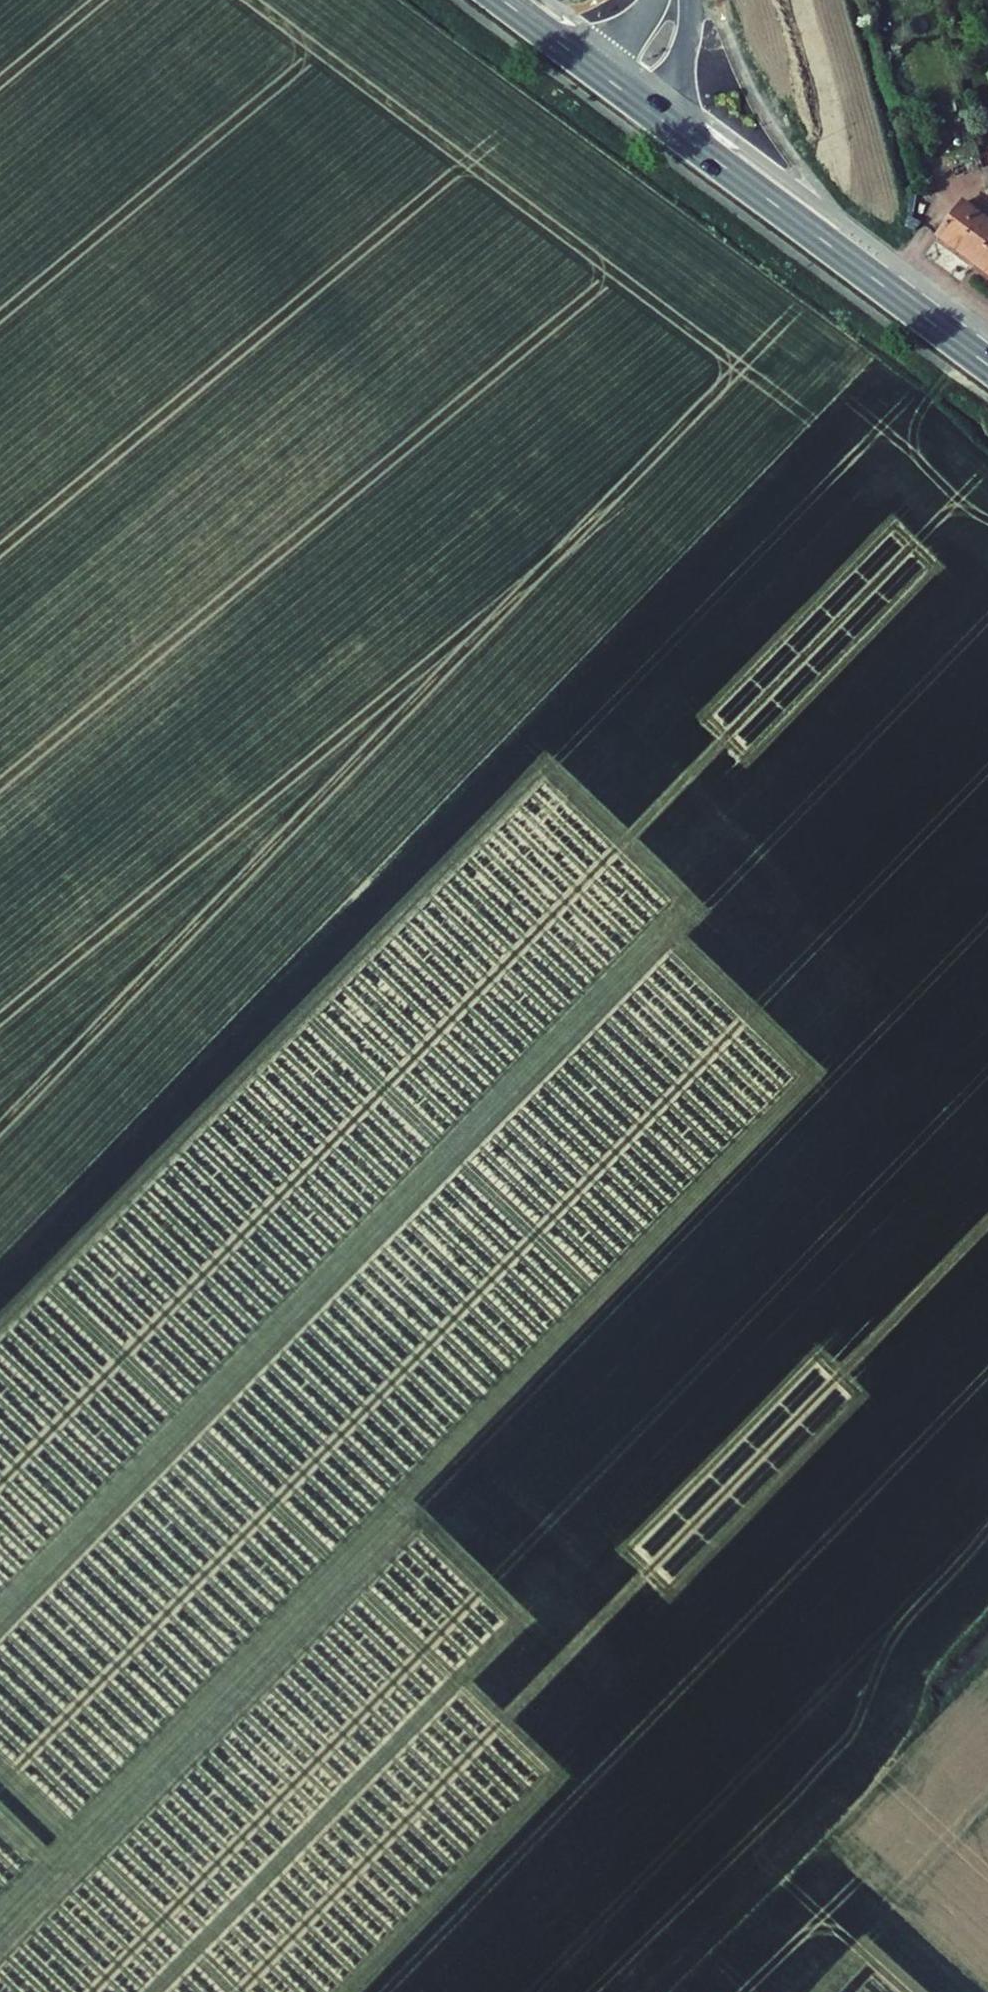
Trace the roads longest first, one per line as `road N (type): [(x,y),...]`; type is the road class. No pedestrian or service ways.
road 1 (primary): [(652,110),(987,362)]

